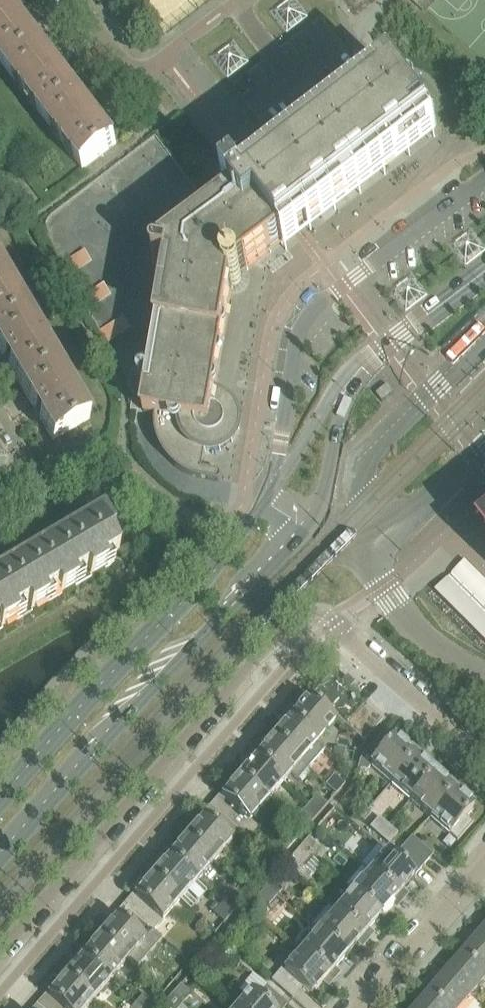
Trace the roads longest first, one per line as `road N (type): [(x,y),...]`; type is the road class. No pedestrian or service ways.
road 1 (tertiary): [(0,862),(314,518),(329,488),(352,379)]
road 2 (tertiary): [(352,379),(219,568),(0,810)]
road 3 (residential): [(0,956),(247,670),(313,614)]
road 4 (residential): [(484,752),(335,622),(313,614)]
road 5 (residential): [(358,1007),(484,860)]
road 6 (tertiary): [(352,379),(484,273)]
road 7 (residential): [(166,58),(148,71),(128,68),(74,0)]

